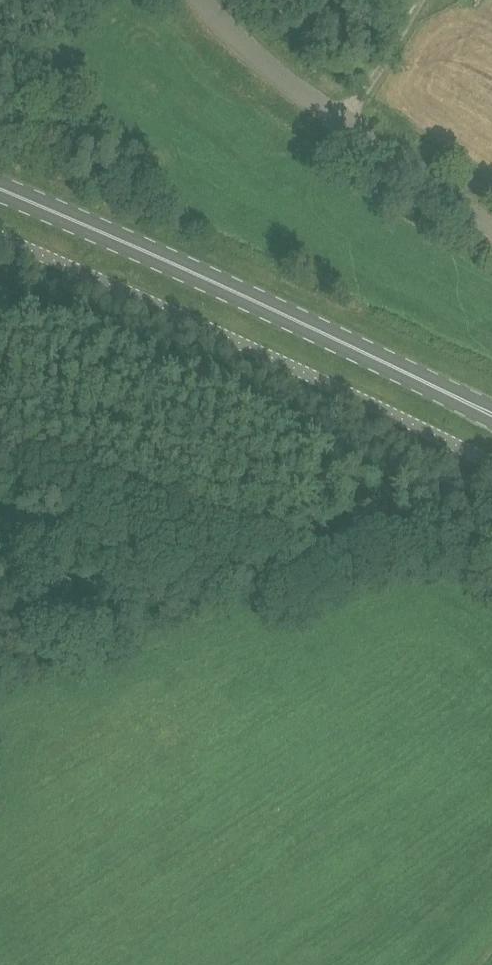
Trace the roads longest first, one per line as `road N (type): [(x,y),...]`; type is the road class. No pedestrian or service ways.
road 1 (secondary): [(491,421),(0,196)]
road 2 (unclassified): [(491,227),(298,85),(205,0)]

